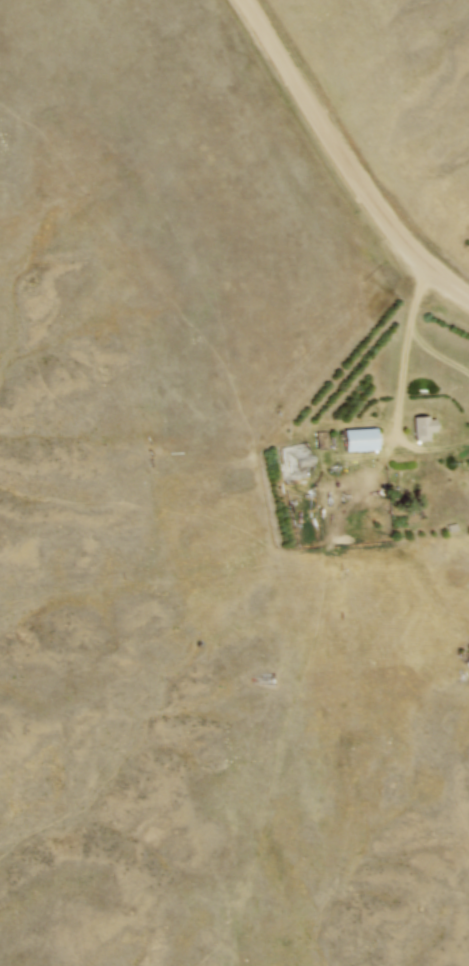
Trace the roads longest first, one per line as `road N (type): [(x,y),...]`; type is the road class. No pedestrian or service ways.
road 1 (residential): [(468,296),(386,221),(245,0)]

